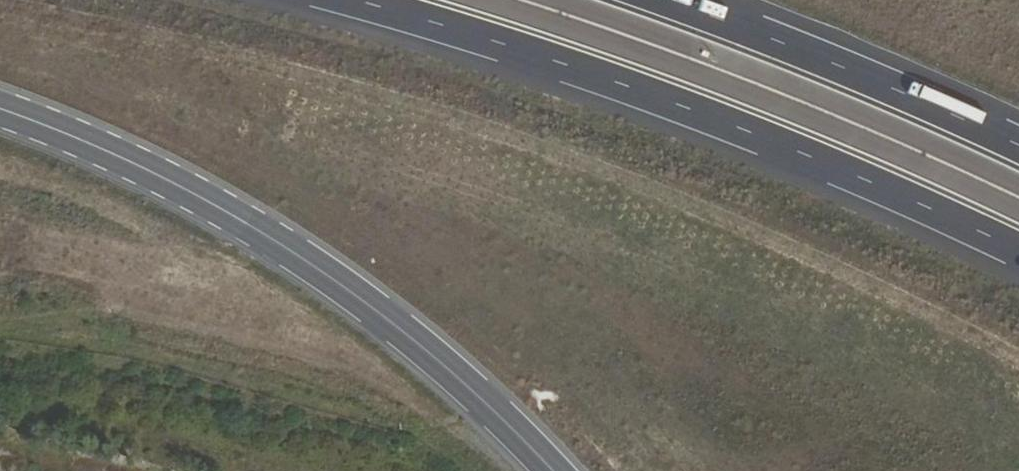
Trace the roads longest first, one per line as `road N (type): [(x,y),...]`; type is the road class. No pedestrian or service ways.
road 1 (track): [(1018,357),(831,263),(595,167),(407,102),(0,5)]
road 2 (trunk): [(348,0),(786,145),(1018,251)]
road 3 (secondary): [(0,103),(151,163),(299,254),(447,366),(554,470)]
road 4 (trunk): [(1018,138),(830,54),(673,0)]

